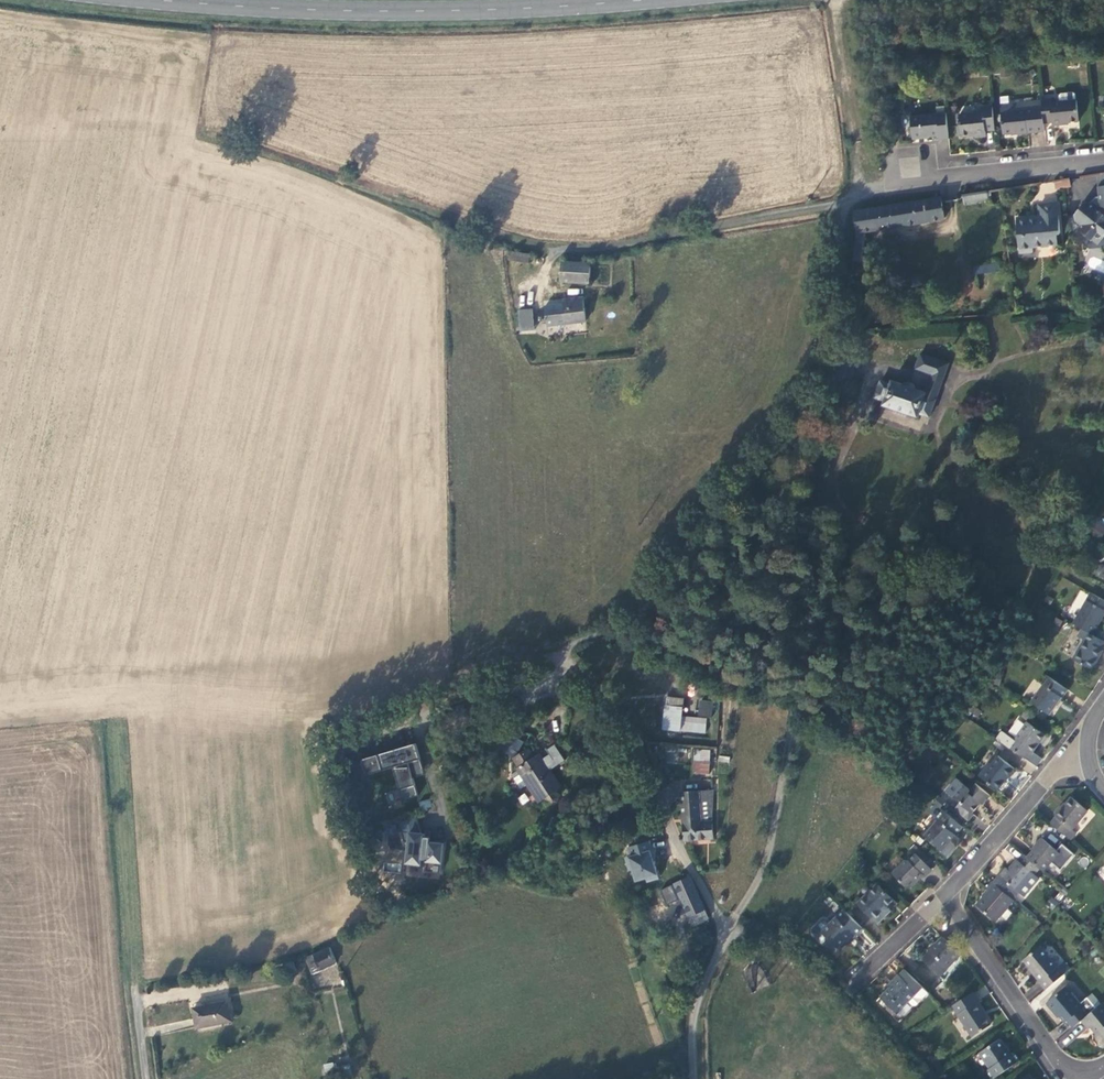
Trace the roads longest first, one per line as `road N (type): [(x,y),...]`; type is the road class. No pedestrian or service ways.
road 1 (primary): [(657,0),(476,10),(177,0)]
road 2 (track): [(195,140),(538,253)]
road 3 (residential): [(727,928),(674,838),(619,706),(563,649)]
road 4 (residential): [(947,893),(1059,1063),(1084,1073),(1103,1065)]
road 5 (residential): [(727,928),(762,873),(793,702)]
road 6 (residential): [(1103,166),(884,190)]
road 7 (track): [(861,193),(833,0)]
road 8 (residential): [(1069,758),(947,893)]
road 9 (residential): [(693,1078),(695,1007),(727,928)]
road 10 (residential): [(947,893),(854,981)]

